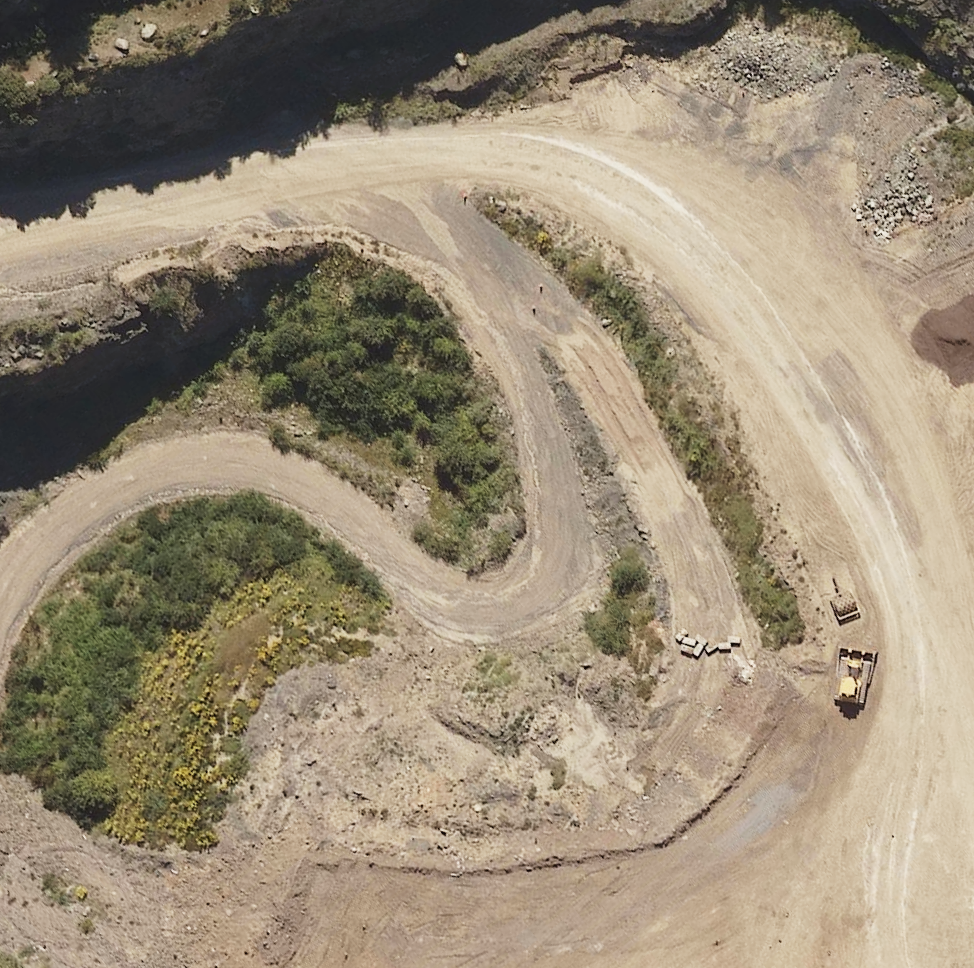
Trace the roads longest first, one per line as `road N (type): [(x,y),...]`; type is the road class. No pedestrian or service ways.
road 1 (track): [(0,231),(389,155),(540,153),(700,199),(859,340),(948,561),(973,661)]
road 2 (track): [(454,239),(524,377),(559,504),(556,570),(513,601),(455,601),(294,474),(215,458),(117,486),(38,549),(0,619)]
road 3 (track): [(897,967),(882,933),(899,819),(932,705),(886,553),(798,369),(679,235),(540,153)]
road 4 (track): [(332,166),(522,279),(613,394),(698,575),(711,631)]

